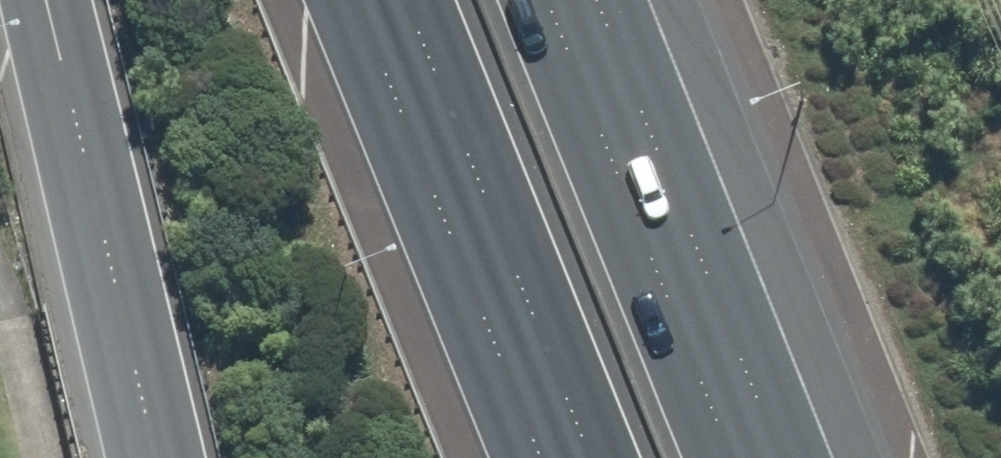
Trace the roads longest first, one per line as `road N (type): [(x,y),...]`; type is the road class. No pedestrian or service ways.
road 1 (motorway): [(591,457),(406,0)]
road 2 (motorway): [(548,0),(730,457)]
road 3 (motorway): [(150,457),(41,0)]

